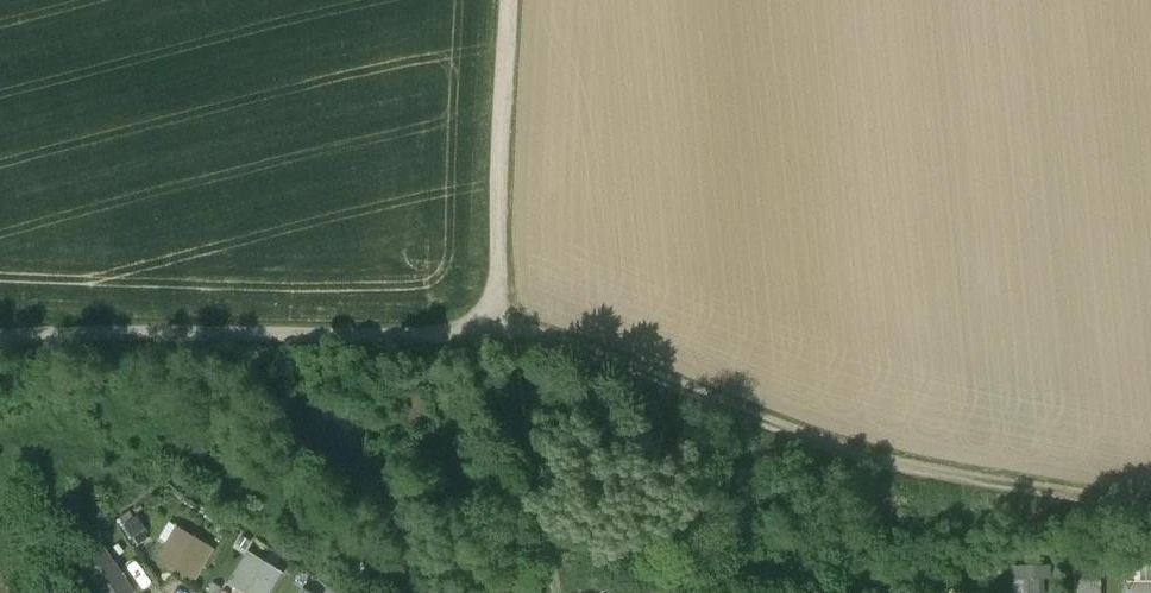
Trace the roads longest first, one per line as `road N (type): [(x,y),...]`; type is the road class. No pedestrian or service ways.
road 1 (track): [(1150,506),(841,451),(544,335),(490,322)]
road 2 (track): [(490,322),(455,334),(0,337)]
road 3 (track): [(508,0),(490,322)]
road 4 (track): [(490,322),(557,592)]

